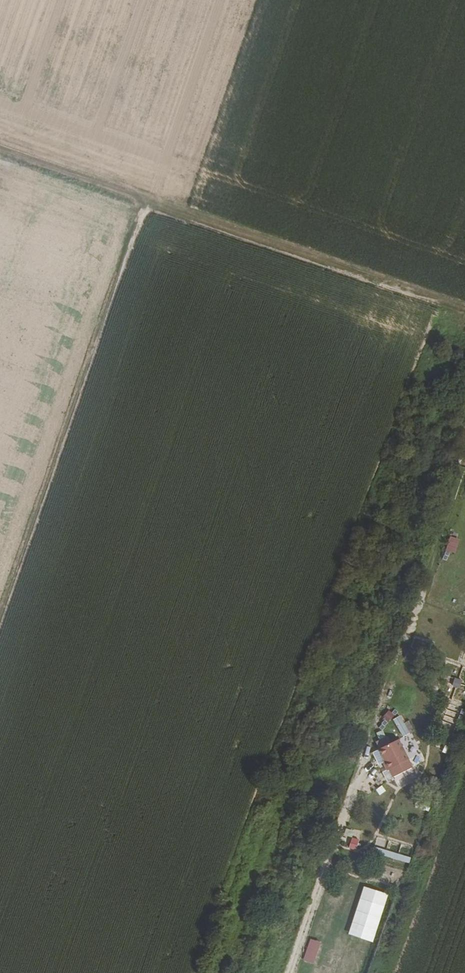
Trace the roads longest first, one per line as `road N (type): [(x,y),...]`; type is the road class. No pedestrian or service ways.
road 1 (track): [(464,310),(0,150)]
road 2 (track): [(0,614),(148,200)]

